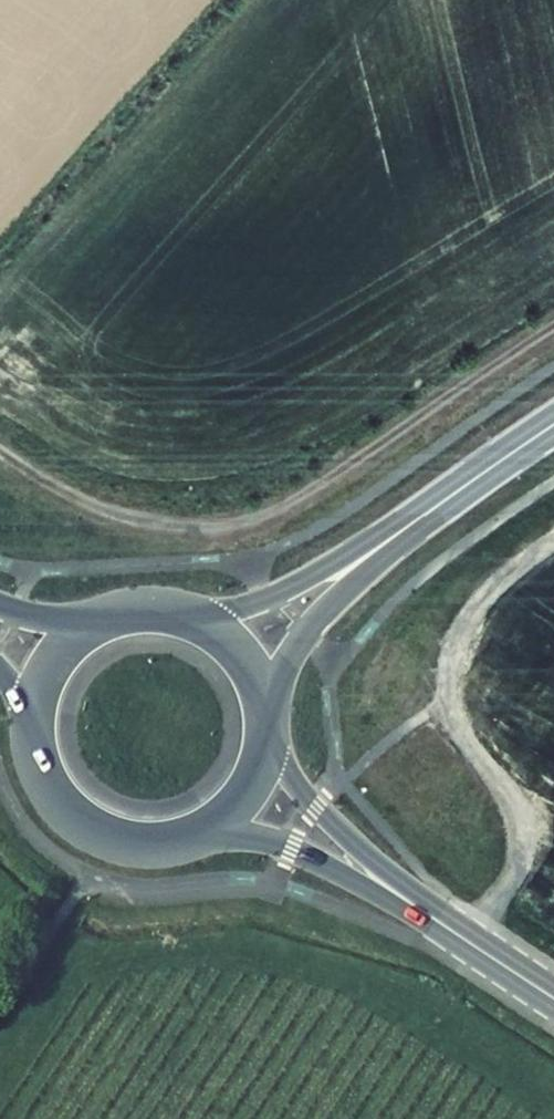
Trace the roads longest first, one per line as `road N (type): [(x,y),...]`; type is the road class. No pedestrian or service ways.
road 1 (track): [(553,324),(297,500),(244,519),(186,524),(92,510),(0,454)]
road 2 (track): [(553,539),(466,617),(443,679),(455,731),(516,800),(527,834),(523,861),(475,947)]
road 3 (primary): [(186,840),(283,849),(475,947)]
road 4 (primary): [(475,947),(311,803),(268,734)]
road 5 (primary): [(428,512),(255,603),(181,614)]
road 6 (primary): [(265,700),(319,617),(428,512)]
road 7 (primary): [(33,722),(40,769),(74,817),(127,843),(186,840)]
road 8 (primary): [(553,425),(428,512)]
road 9 (primary): [(186,840),(243,800),(268,734)]
road 10 (primary): [(104,620),(57,656),(33,722)]
road 11 (primary): [(265,700),(238,650),(181,614)]

